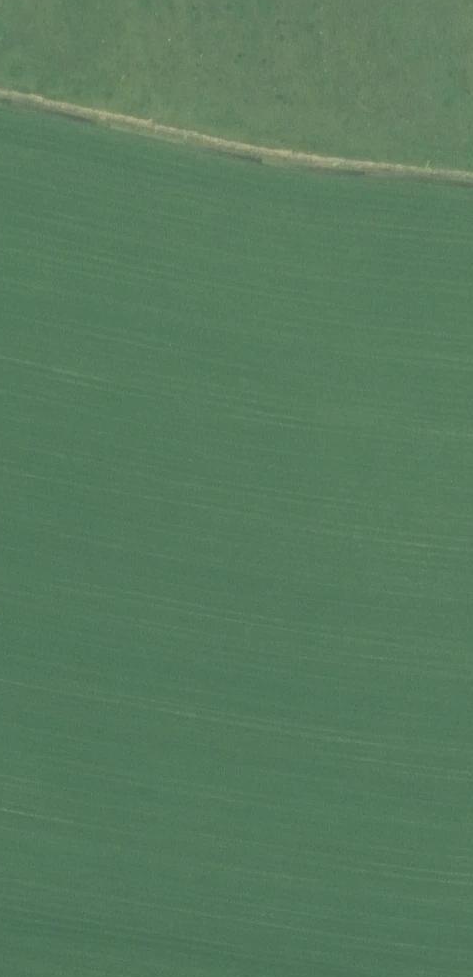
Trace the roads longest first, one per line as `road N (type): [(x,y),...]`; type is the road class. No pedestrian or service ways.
road 1 (track): [(0,84),(286,156),(472,171)]

